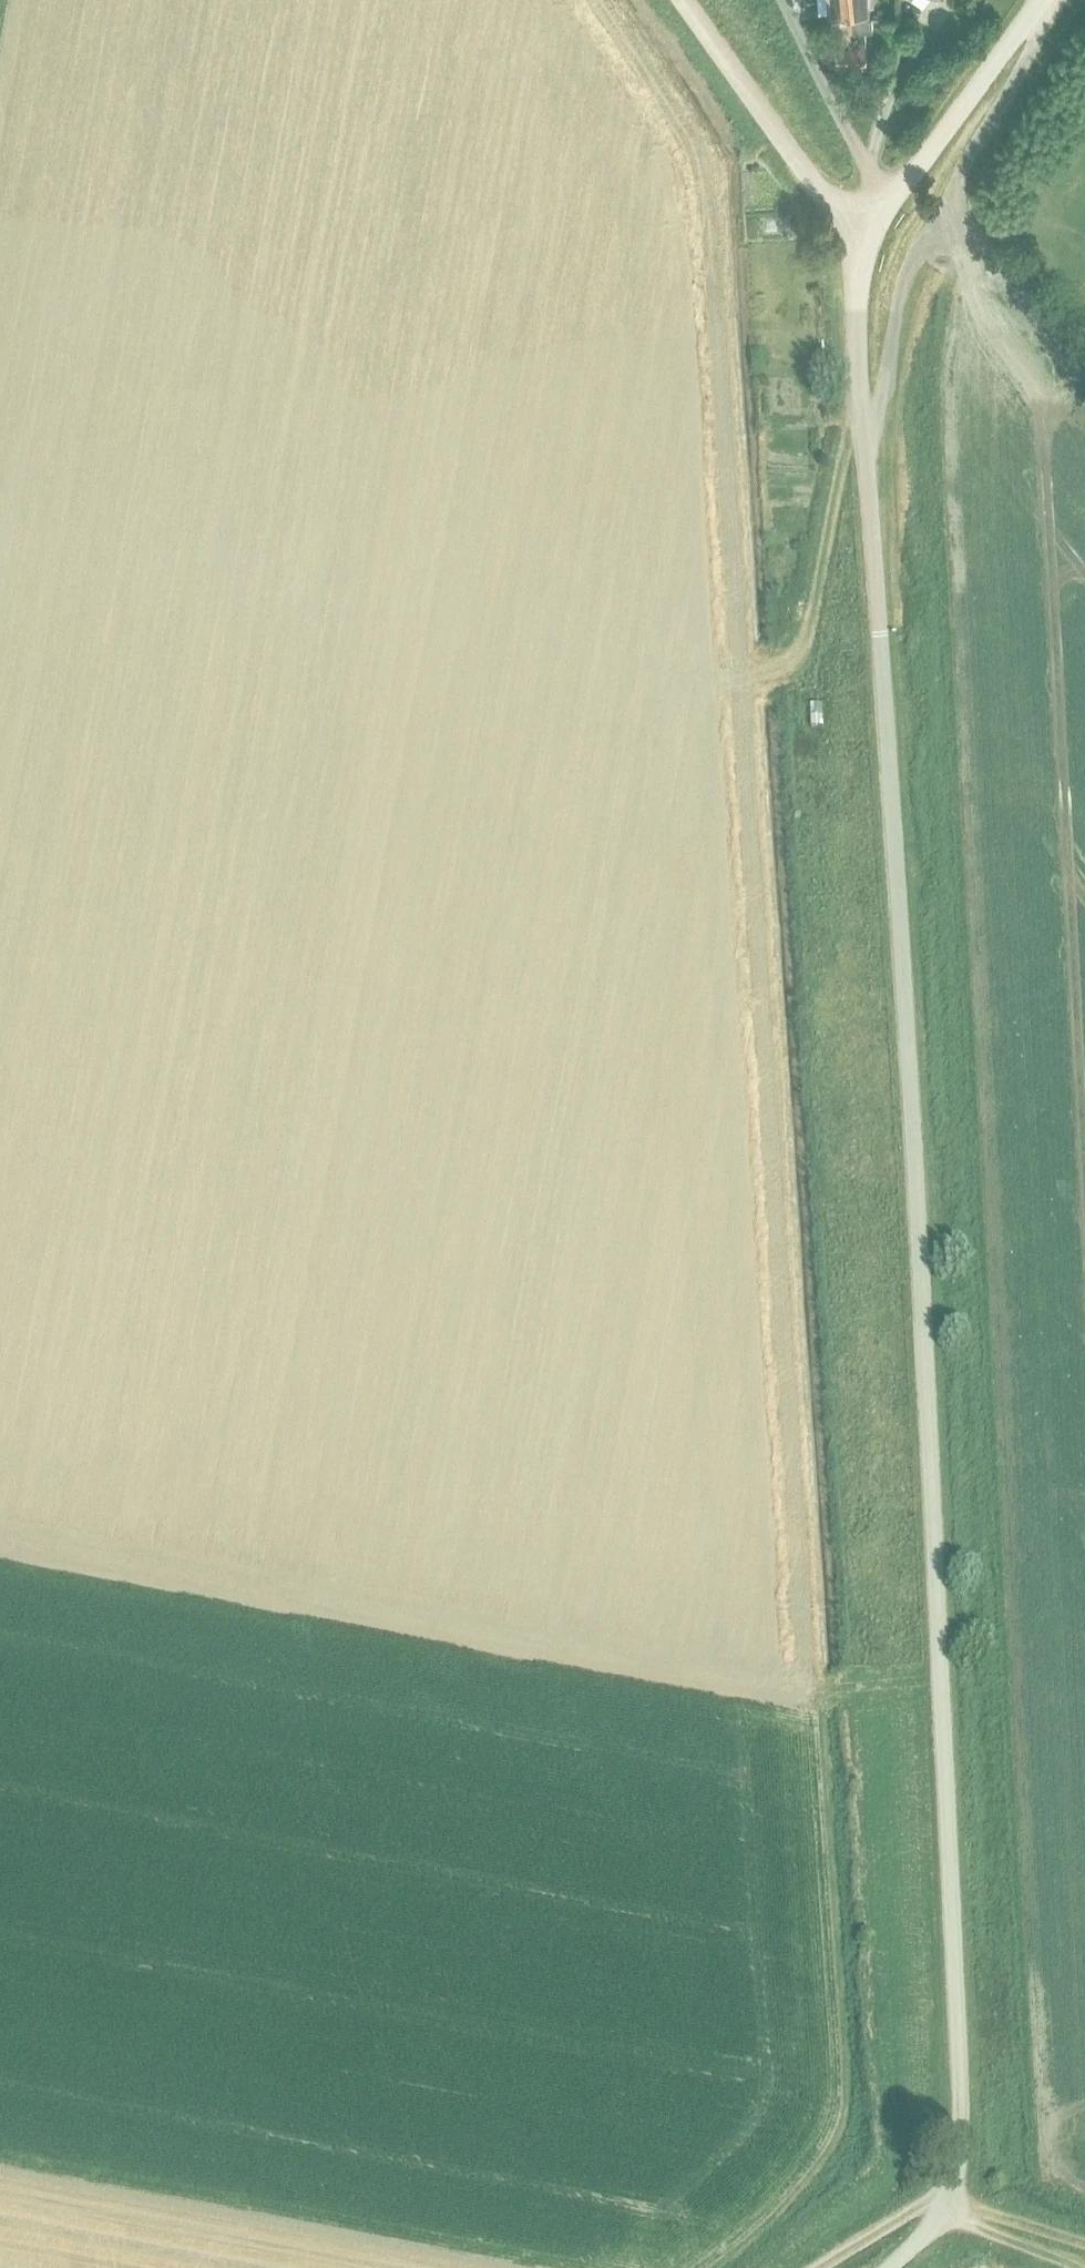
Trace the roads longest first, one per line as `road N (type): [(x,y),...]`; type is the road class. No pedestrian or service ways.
road 1 (tertiary): [(913,2267),(947,2222),(954,2168),(951,1995),(864,434)]
road 2 (residential): [(864,434),(878,411),(909,264),(946,213),(1051,15),(1051,0)]
road 3 (tertiary): [(685,0),(792,158),(866,236)]
road 4 (tertiary): [(887,203),(1041,0)]
road 5 (residential): [(887,203),(785,0)]
road 6 (tertiary): [(864,434),(855,328),(866,236)]

